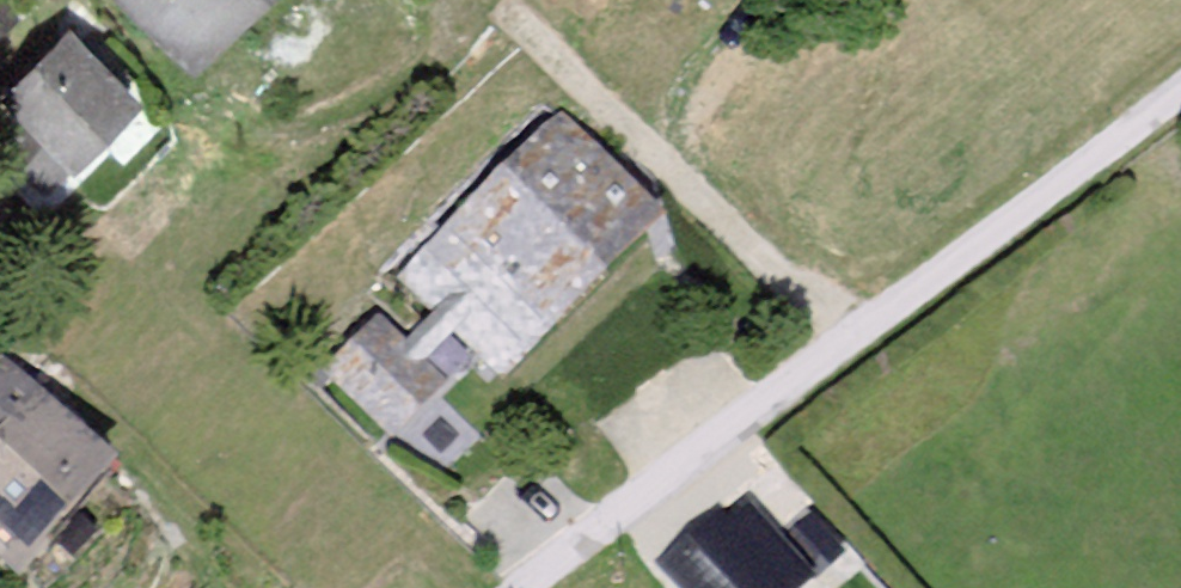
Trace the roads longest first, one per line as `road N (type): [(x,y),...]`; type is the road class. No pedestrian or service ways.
road 1 (residential): [(524,0),(835,340)]
road 2 (tertiary): [(835,340),(1180,85)]
road 3 (tertiary): [(526,587),(835,340)]

